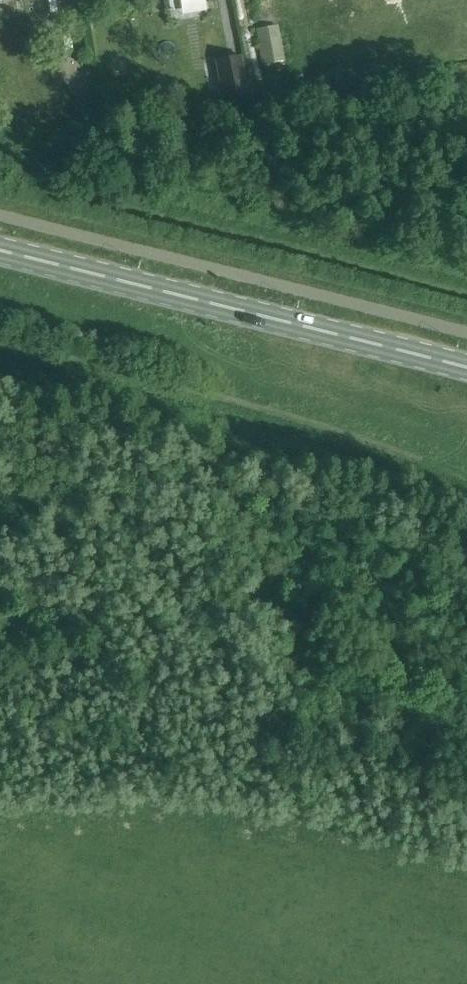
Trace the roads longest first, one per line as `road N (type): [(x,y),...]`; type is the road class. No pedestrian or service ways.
road 1 (secondary): [(466,369),(0,251)]

